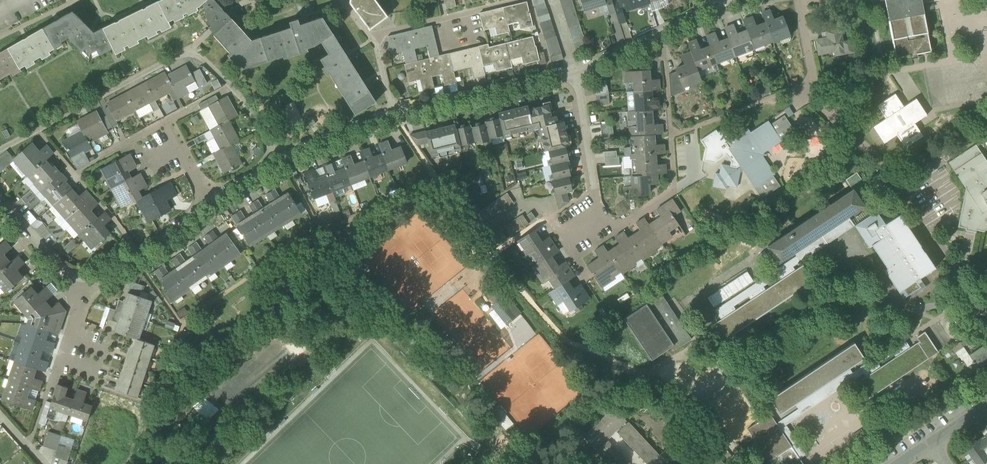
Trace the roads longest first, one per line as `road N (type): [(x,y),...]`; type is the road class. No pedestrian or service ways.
road 1 (residential): [(212,202),(331,134),(576,72)]
road 2 (residential): [(576,72),(600,237),(673,190),(670,136)]
road 3 (residential): [(0,148),(192,48)]
road 4 (residential): [(367,36),(522,0)]
road 5 (unclassified): [(670,136),(779,95),(813,91)]
road 6 (residential): [(84,278),(117,268),(212,202)]
road 7 (residential): [(897,183),(813,91)]
road 8 (residential): [(50,393),(84,278)]

